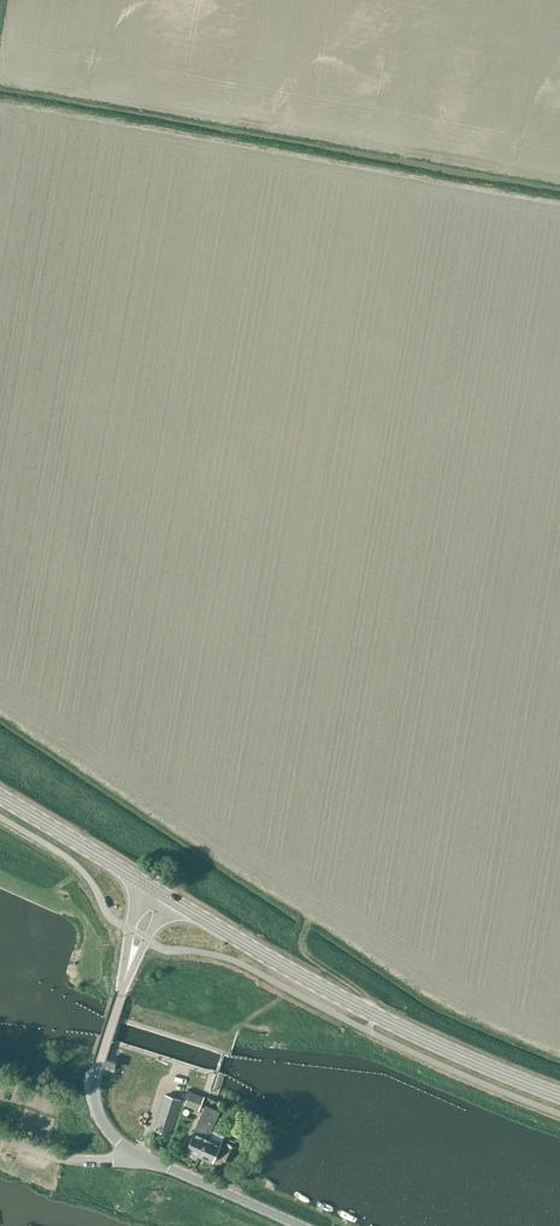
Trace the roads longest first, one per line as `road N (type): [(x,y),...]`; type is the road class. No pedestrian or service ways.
road 1 (unclassified): [(303,1225),(134,1152),(99,1116),(96,1074),(157,891)]
road 2 (primary): [(559,1095),(428,1042),(157,891)]
road 3 (primary): [(0,797),(157,891)]

